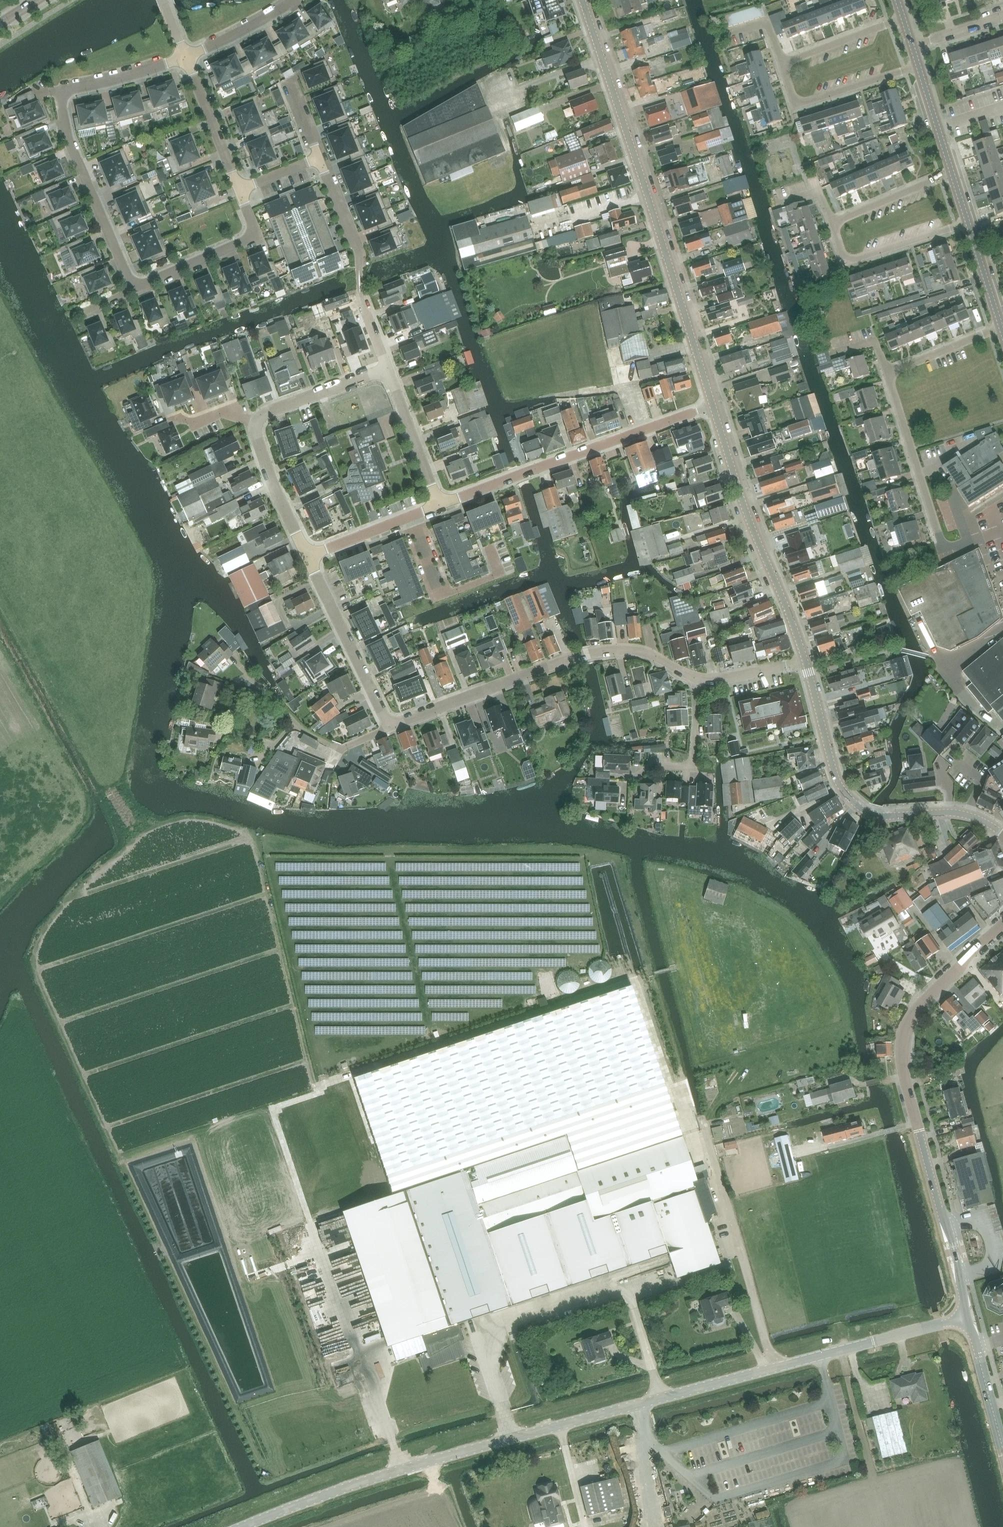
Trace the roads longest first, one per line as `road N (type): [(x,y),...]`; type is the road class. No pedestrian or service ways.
road 1 (unclassified): [(248,1526),(440,1459),(967,1317)]
road 2 (tertiary): [(967,1317),(903,1050),(920,1003),(1002,923)]
road 3 (tertiary): [(713,404),(583,0)]
road 4 (residential): [(136,289),(72,147),(61,101),(69,88),(185,56)]
road 5 (residential): [(391,728),(572,657),(615,649),(644,653),(696,678)]
road 6 (tertiary): [(1002,835),(968,815),(881,816),(852,801),(837,782),(805,660)]
road 7 (residential): [(439,503),(713,404)]
road 8 (residential): [(309,555),(275,489),(255,422),(388,368)]
road 9 (tertiary): [(805,660),(746,515),(713,404)]
road 10 (residential): [(999,532),(957,546),(941,541),(887,373)]
road 11 (residential): [(388,368),(361,297),(358,252),(319,158)]
road 12 (residential): [(391,728),(309,555)]
road 13 (residential): [(239,665),(297,725),(340,749),(391,728)]
road 14 (residential): [(240,189),(253,225),(245,240),(136,289)]
road 15 (residential): [(919,65),(801,102),(782,63)]
road 16 (residential): [(833,222),(848,260),(967,223)]
road 17 (residential): [(632,778),(653,765),(691,762),(696,678)]
road 18 (residential): [(439,503),(388,368)]
road 19 (residential): [(185,56),(240,189)]
road 20 (residential): [(309,555),(439,503)]
road 21 (tertiary): [(1002,1445),(967,1317)]
road 22 (residential): [(833,222),(953,173)]
road 23 (residential): [(903,19),(782,63)]
road 24 (residential): [(185,56),(297,0)]
road 25 (residential): [(887,373),(1001,327)]

